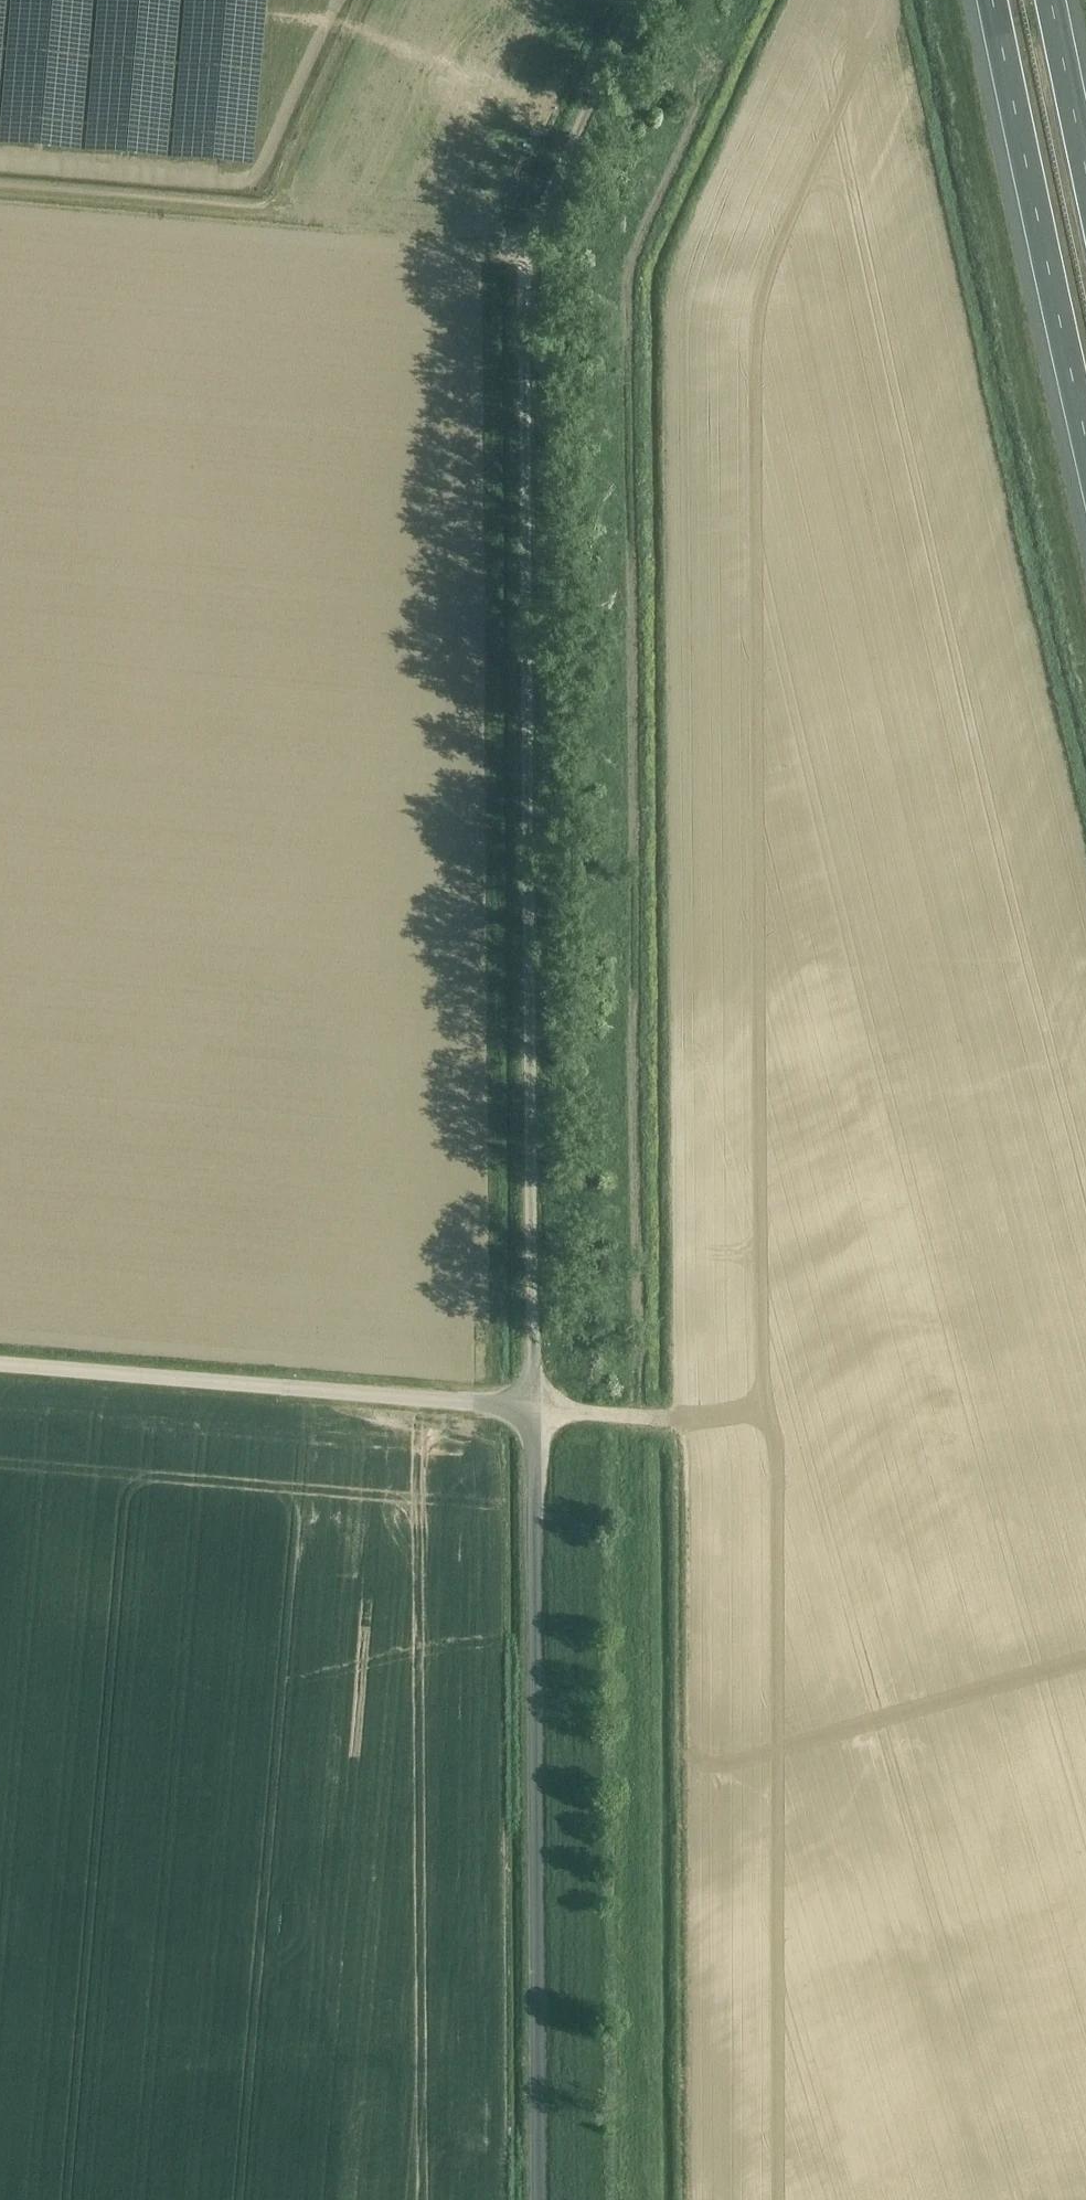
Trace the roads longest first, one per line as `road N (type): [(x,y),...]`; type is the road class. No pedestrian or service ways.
road 1 (unclassified): [(532,1412),(527,251),(640,0)]
road 2 (unclassified): [(539,2199),(532,1412)]
road 3 (unclassified): [(532,1412),(0,1367)]
road 4 (motorway): [(994,0),(1085,439)]
road 5 (motorway): [(1085,168),(1051,0)]

